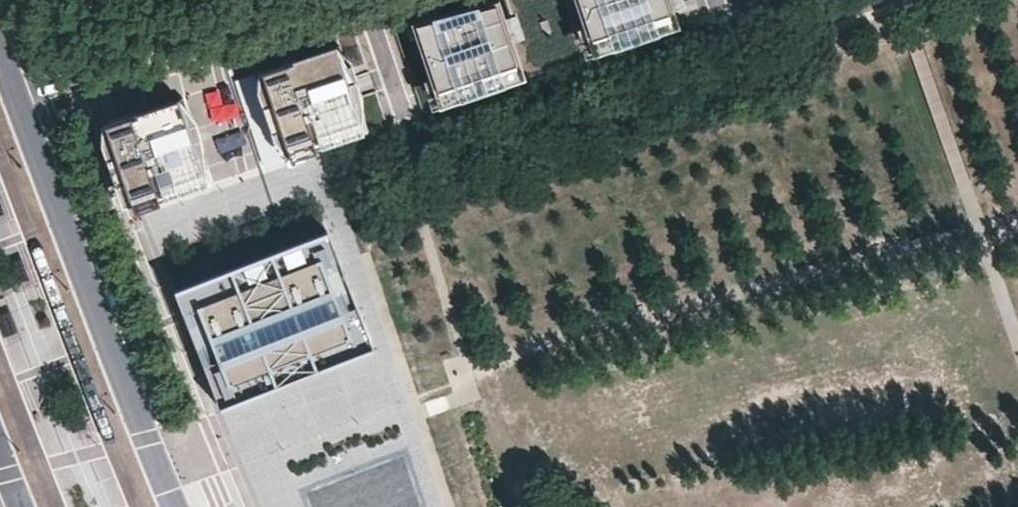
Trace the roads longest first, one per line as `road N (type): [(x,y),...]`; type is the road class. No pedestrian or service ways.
road 1 (primary): [(177,506),(17,96)]
road 2 (residential): [(366,6),(17,96)]

